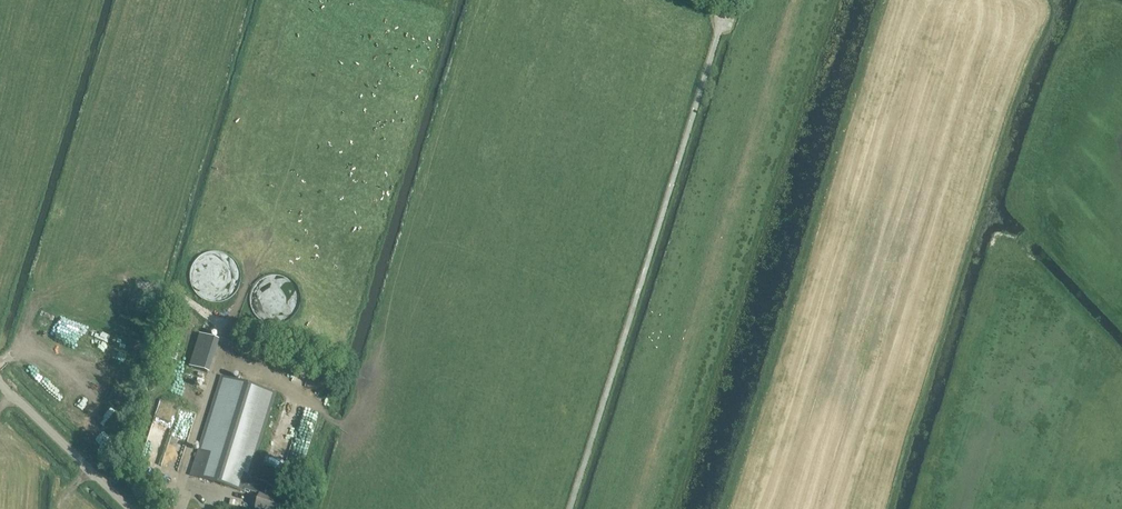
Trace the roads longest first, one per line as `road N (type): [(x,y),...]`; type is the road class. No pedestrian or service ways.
road 1 (unclassified): [(570,508),(729,16)]
road 2 (unclassified): [(128,508),(0,381)]

